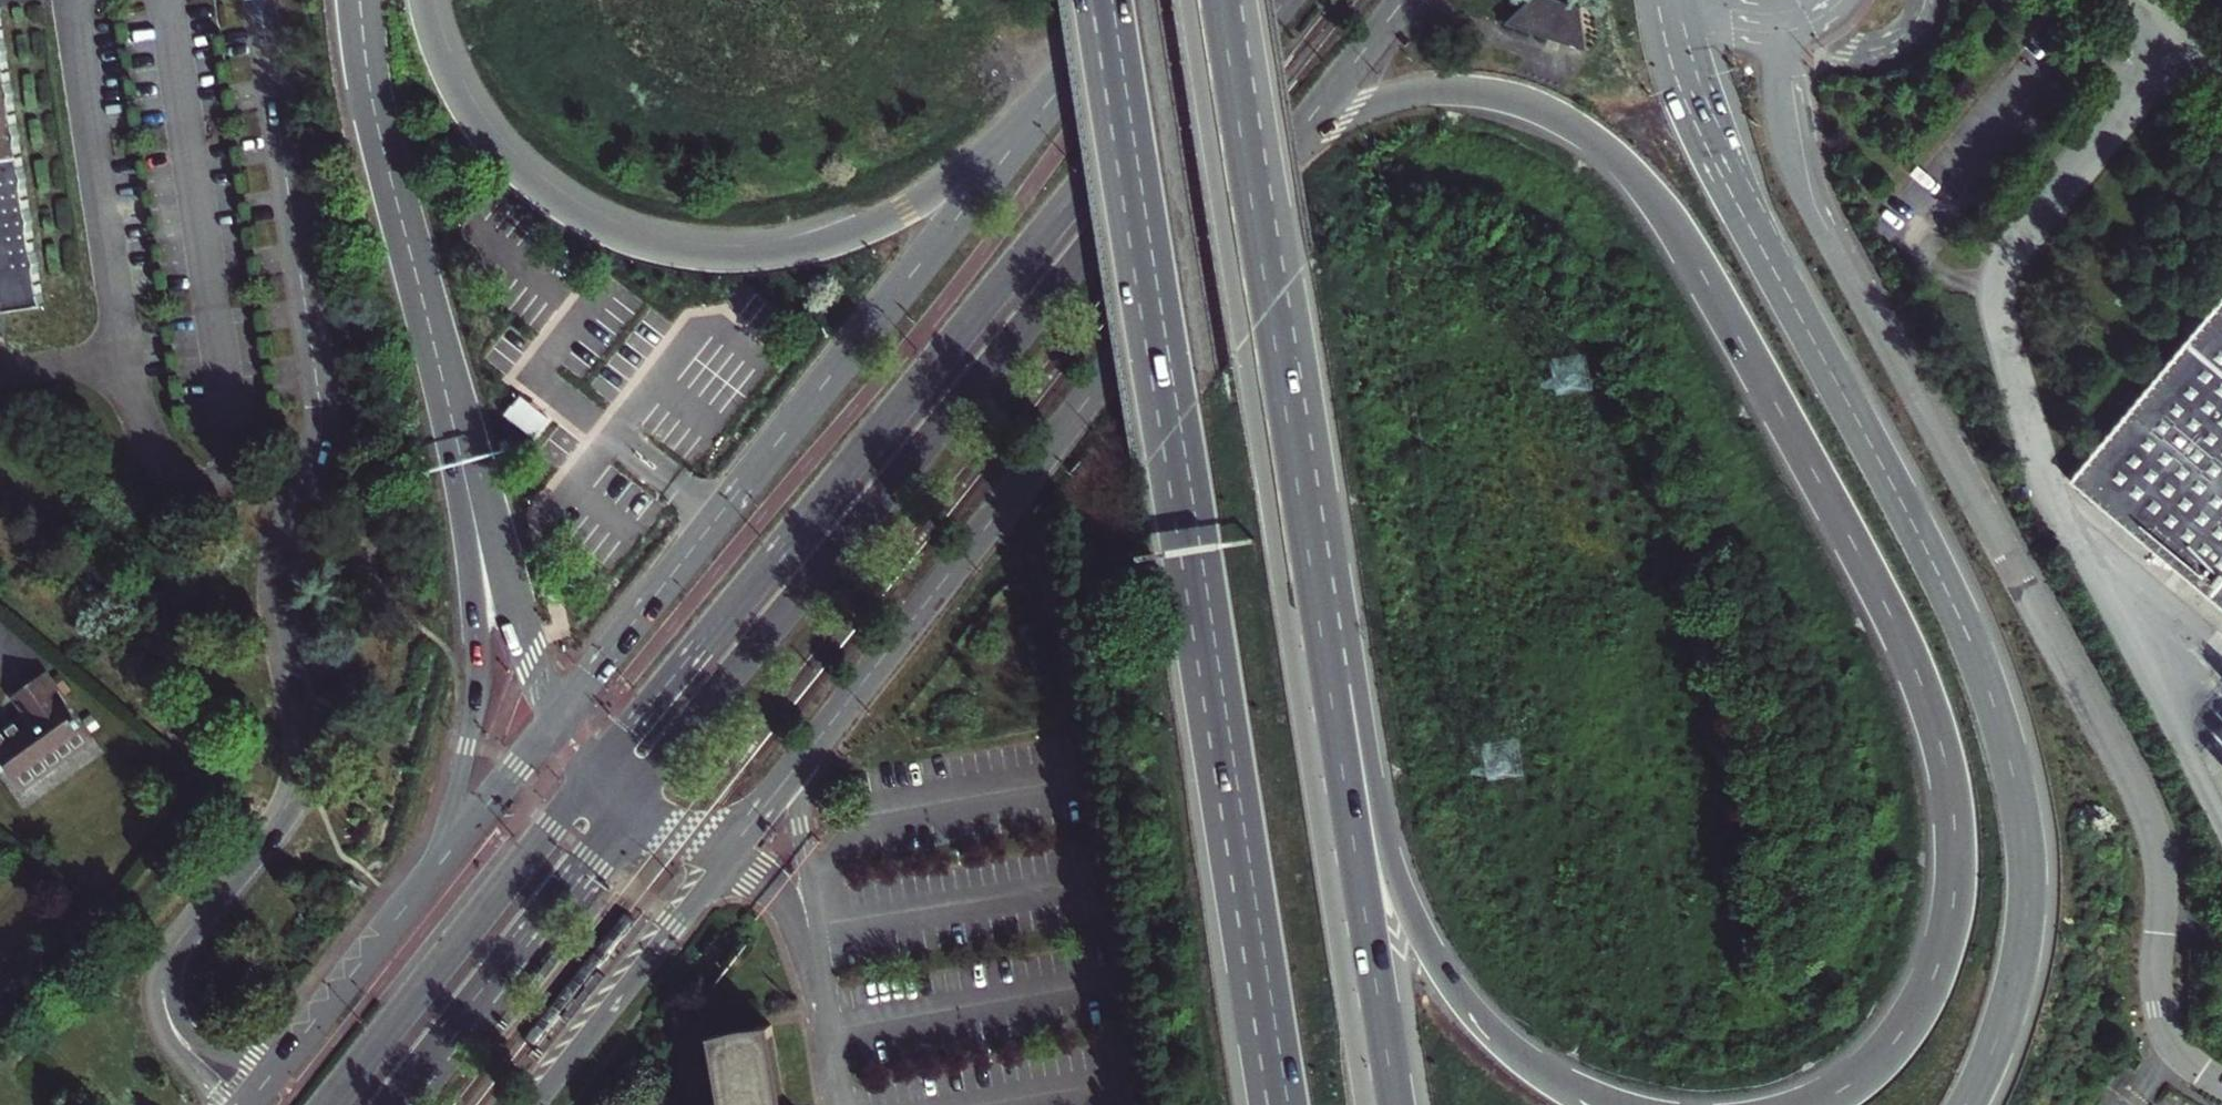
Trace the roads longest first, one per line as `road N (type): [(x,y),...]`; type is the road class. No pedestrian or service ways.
road 1 (motorway): [(1299,131),(1386,97),(1473,88),(1527,100),(1598,139),(1675,227),(1891,614),(1949,777),(1950,924),(1935,976),(1901,1034),(1857,1082),(1818,1104)]
road 2 (motorway): [(1966,1104),(2005,1019),(2023,943),(2028,874),(2009,763),(1980,668),(1931,560),(1696,126),(1658,0)]
road 3 (unclassified): [(2221,1081),(2178,1047),(2162,1020),(2161,878),(2141,803),(1817,210),(1782,22)]
road 4 (primary): [(636,799),(1098,241),(1286,0)]
road 5 (primary): [(1231,0),(599,769)]
road 6 (motorway): [(1142,174),(1288,1104)]
road 7 (primary): [(728,858),(1299,131)]
road 8 (motorway): [(1078,69),(1000,141),(897,216),(792,254),(690,259),(604,234),(529,190),(493,155),(453,92),(421,0)]
road 9 (tertiary): [(1078,69),(554,721)]
road 10 (motorway): [(1606,1104),(1557,1081),(1481,1022),(1408,903),(1385,841),(1332,577),(1278,410)]
road 11 (motorway): [(1386,1104),(1278,410)]
road 12 (motorway): [(359,0),(381,139),(459,450)]
road 13 (motorway): [(459,450),(478,670),(459,777),(428,876)]
road 14 (primary): [(599,769),(329,1104)]
road 15 (motorway): [(1278,410),(1214,0)]
road 16 (primary): [(389,1104),(636,799)]
road 17 (tertiary): [(534,1104),(728,858)]
road 18 (tertiary): [(428,876),(250,1104)]
road 19 (motorway): [(459,450),(537,691),(554,721)]
road 20 (tertiary): [(554,721),(428,876)]
road 21 (motorway): [(1094,0),(1142,174)]
road 22 (motorway): [(1114,0),(1142,174)]
road 23 (tertiary): [(1299,131),(1403,0)]

